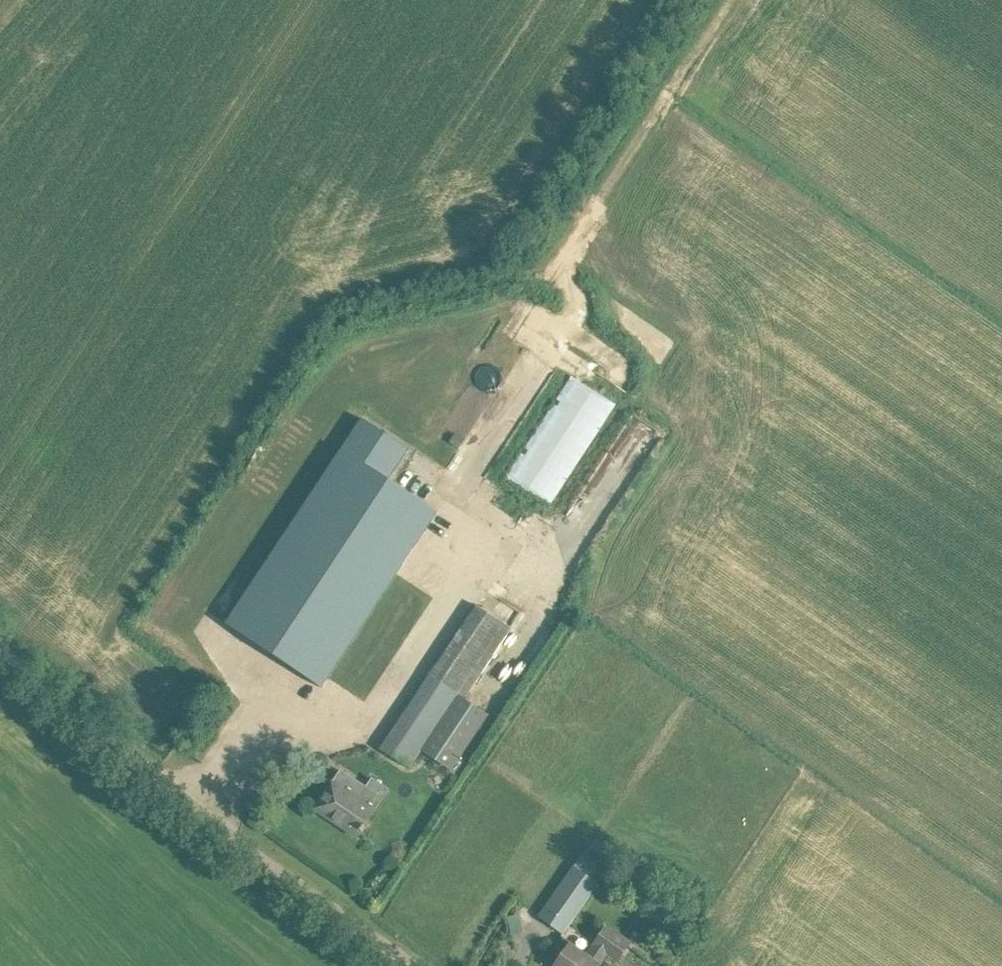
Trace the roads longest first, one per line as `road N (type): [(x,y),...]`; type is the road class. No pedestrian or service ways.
road 1 (unclassified): [(416,965),(284,874),(0,649)]

